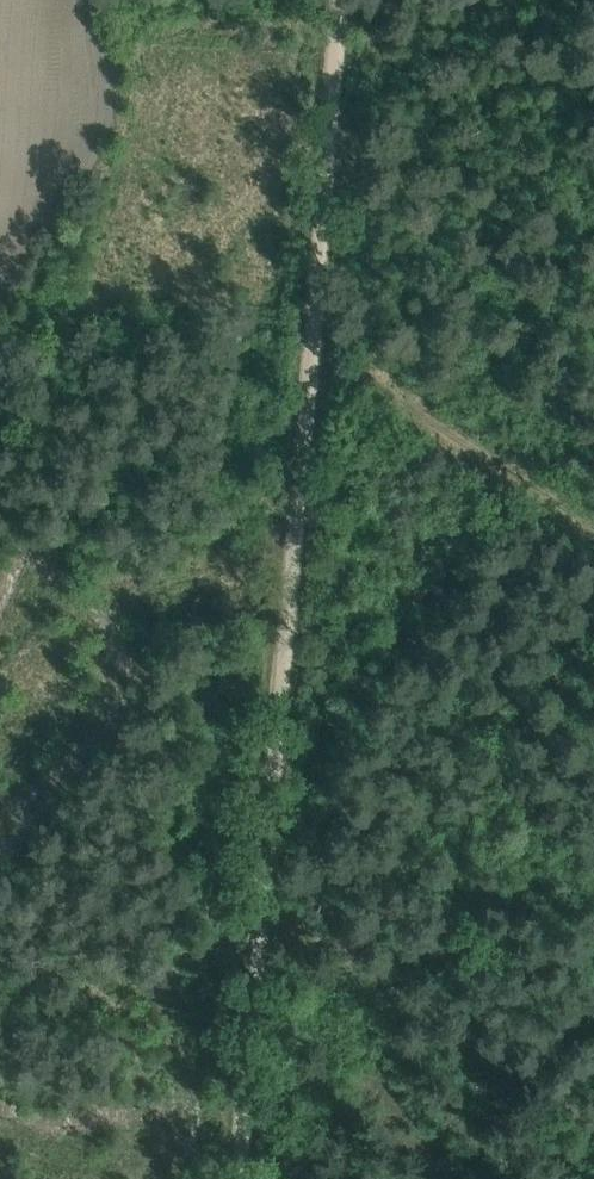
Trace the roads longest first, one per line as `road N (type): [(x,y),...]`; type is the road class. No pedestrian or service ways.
road 1 (track): [(343,0),(244,1178)]
road 2 (track): [(266,910),(593,1120)]
road 3 (track): [(314,348),(593,517)]

